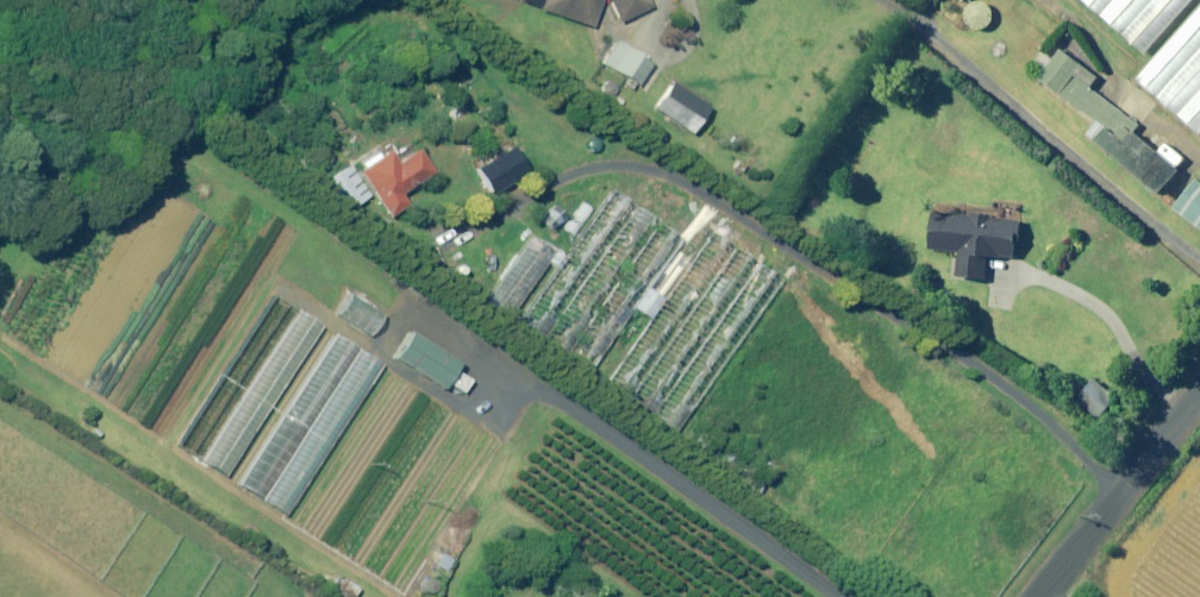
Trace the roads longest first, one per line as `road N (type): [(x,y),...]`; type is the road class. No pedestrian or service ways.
road 1 (unclassified): [(1199,392),(1040,596)]

